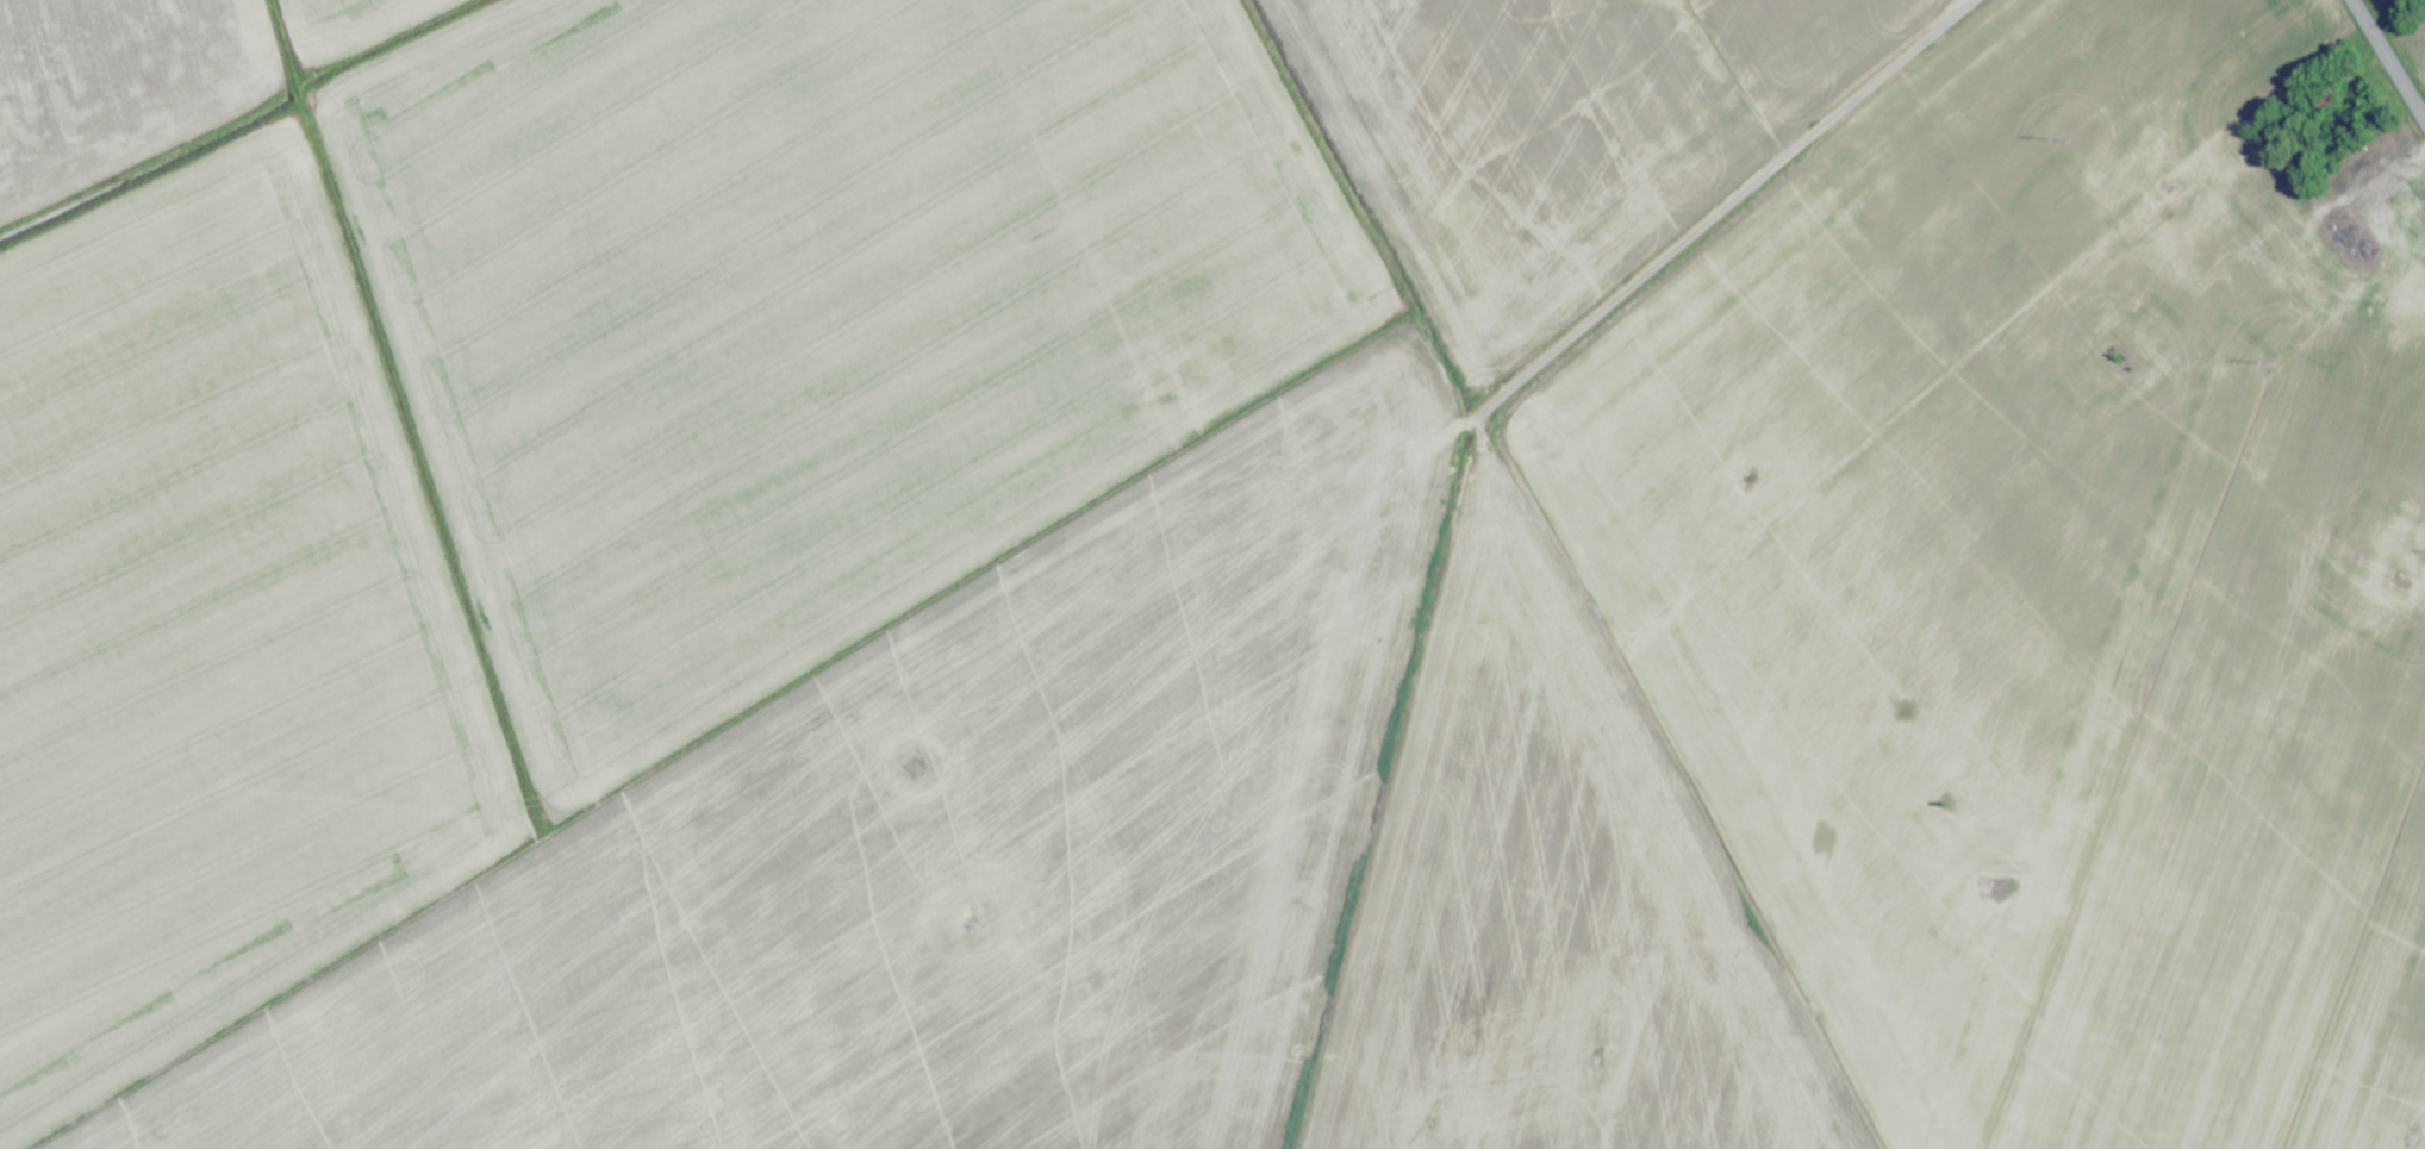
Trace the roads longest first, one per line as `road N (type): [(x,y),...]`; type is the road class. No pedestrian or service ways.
road 1 (secondary): [(2353,0),(2424,122)]

